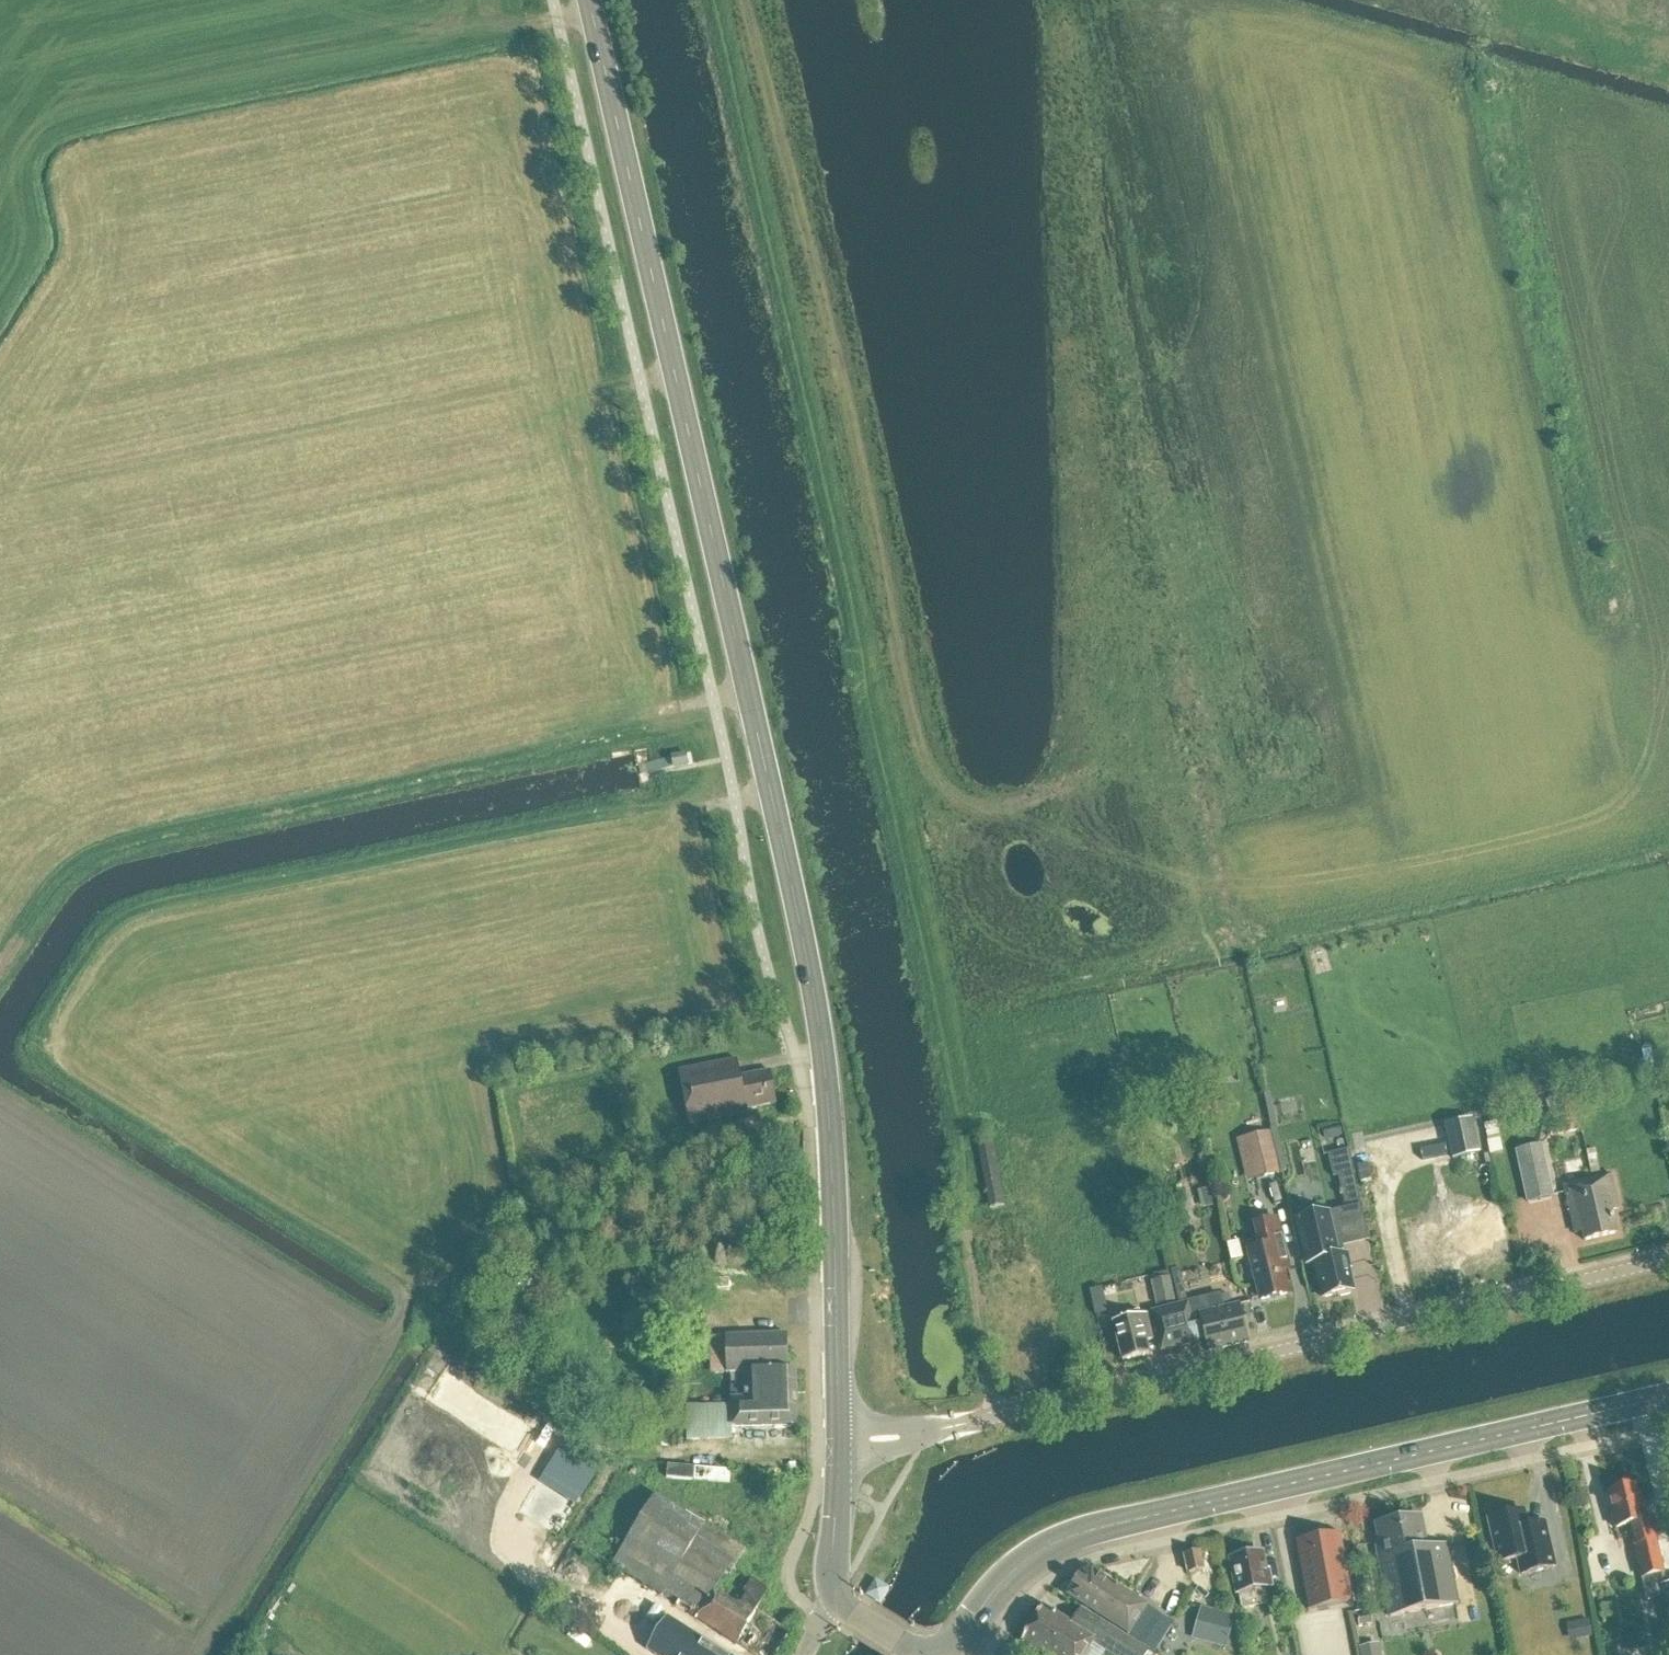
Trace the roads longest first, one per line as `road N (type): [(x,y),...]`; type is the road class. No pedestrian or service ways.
road 1 (track): [(192,1654),(404,1321),(404,1307),(400,1293),(48,1067),(43,1039),(121,920),(651,810),(771,794)]
road 2 (primary): [(840,1442),(826,1065),(809,967),(589,0)]
road 3 (unclassified): [(1668,1261),(954,1427),(840,1442)]
road 4 (primary): [(952,1654),(997,1589),(1073,1537),(1668,1396)]
road 5 (primary): [(837,1599),(831,1569),(840,1442)]

